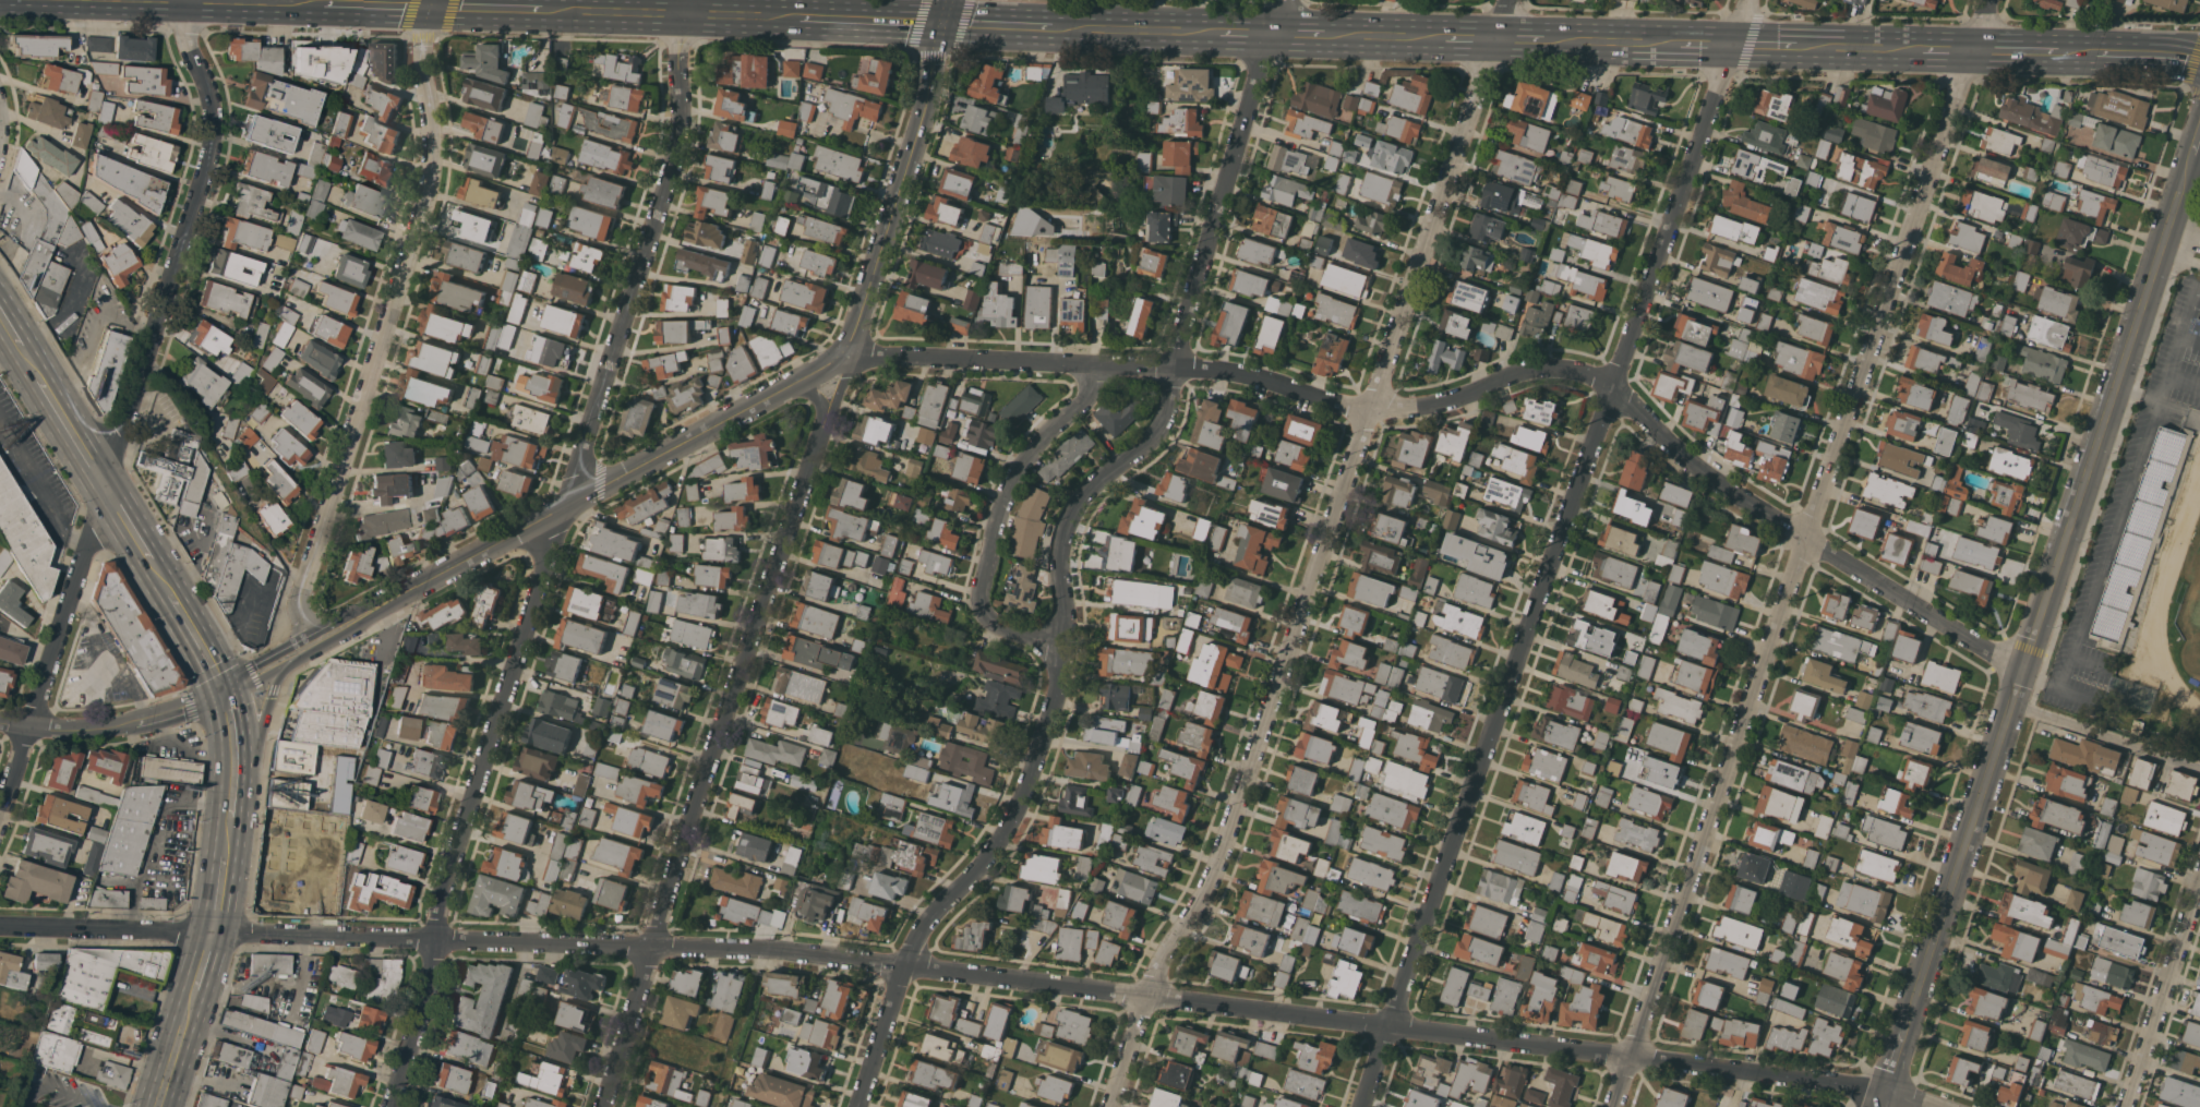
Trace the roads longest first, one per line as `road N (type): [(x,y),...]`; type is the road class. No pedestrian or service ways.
road 1 (residential): [(1928,1106),(1628,1055),(766,950),(0,928)]
road 2 (residential): [(1278,0),(1163,420),(1082,498),(1062,541),(1058,687),(1039,754),(994,854),(917,938),(858,1106)]
road 3 (residential): [(1505,0),(1221,857),(1145,997),(1110,1106)]
road 4 (residential): [(1748,0),(1366,1106)]
road 5 (residential): [(1987,0),(1612,1106)]
road 6 (residential): [(685,13),(675,149),(434,941),(394,1106)]
road 7 (residential): [(2021,670),(1717,480),(1611,383),(1539,370),(1441,405),(1372,408),(1175,366)]
road 8 (tertiary): [(2190,156),(1909,1022)]
road 9 (residential): [(176,1),(200,71),(205,128),(187,227),(0,823)]
road 10 (residential): [(435,0),(425,50),(433,156),(428,201),(304,593),(309,637)]
road 11 (residential): [(827,417),(650,944)]
road 12 (secondary): [(796,382),(361,619)]
road 13 (residential): [(1061,650),(1000,628),(979,595),(1021,466),(1086,400),(1097,364)]
road 14 (secondary): [(942,23),(849,353)]
road 15 (residential): [(1097,364),(849,353)]
road 16 (residential): [(2199,886),(2124,1106)]
road 17 (residential): [(224,694),(104,730),(0,723)]
road 18 (primary): [(327,4),(140,0)]
road 19 (primary): [(1223,33),(1049,26)]
road 20 (primary): [(229,835),(282,670)]
road 21 (residential): [(650,944),(601,1106)]
road 22 (secondary): [(361,619),(336,623),(253,666),(224,694)]
road 23 (primary): [(942,23),(794,17)]
road 24 (primary): [(685,13),(538,11)]
road 25 (primary): [(229,835),(233,744),(224,694)]
road 26 (primary): [(1673,44),(1539,41)]
road 27 (primary): [(1925,48),(1794,45)]
road 28 (primary): [(108,491),(38,382)]
road 29 (primary): [(1448,39),(1322,36)]

